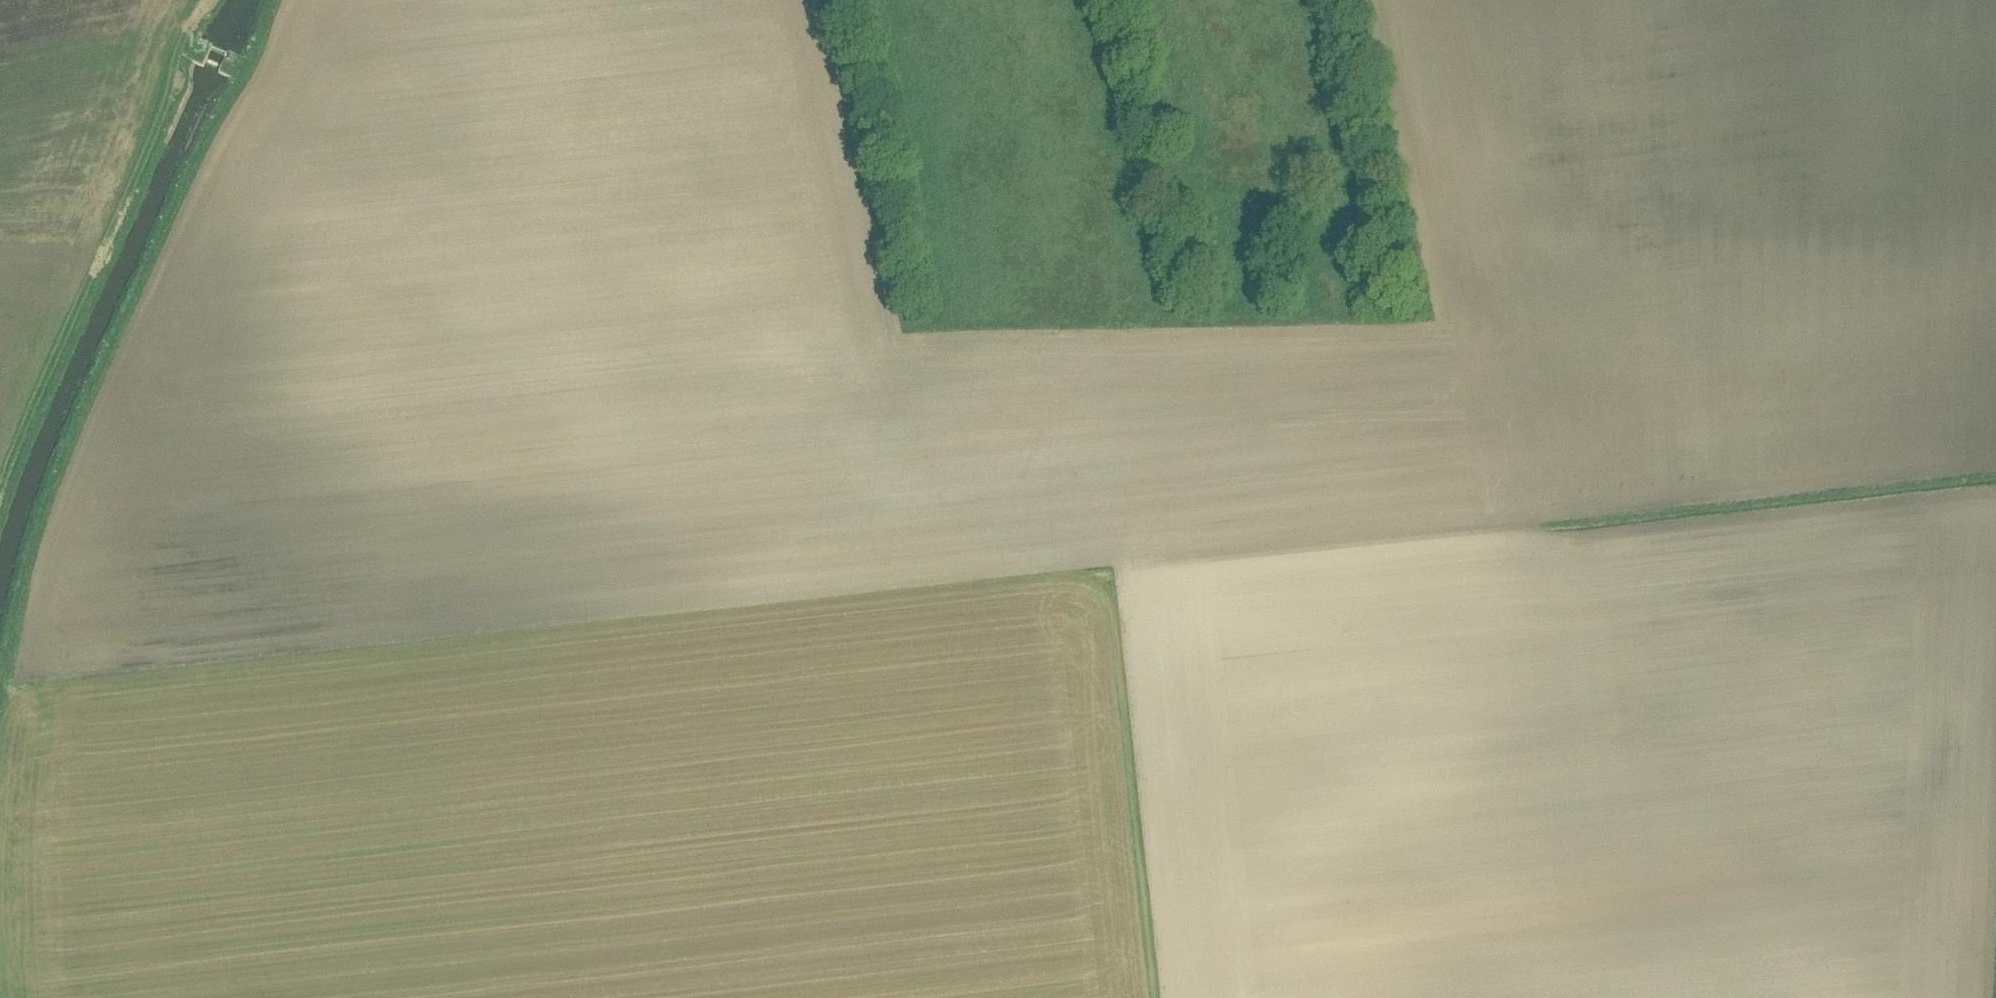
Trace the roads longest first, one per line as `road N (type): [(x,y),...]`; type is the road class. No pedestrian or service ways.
road 1 (track): [(275,0),(171,212),(50,490),(12,612),(0,683)]

